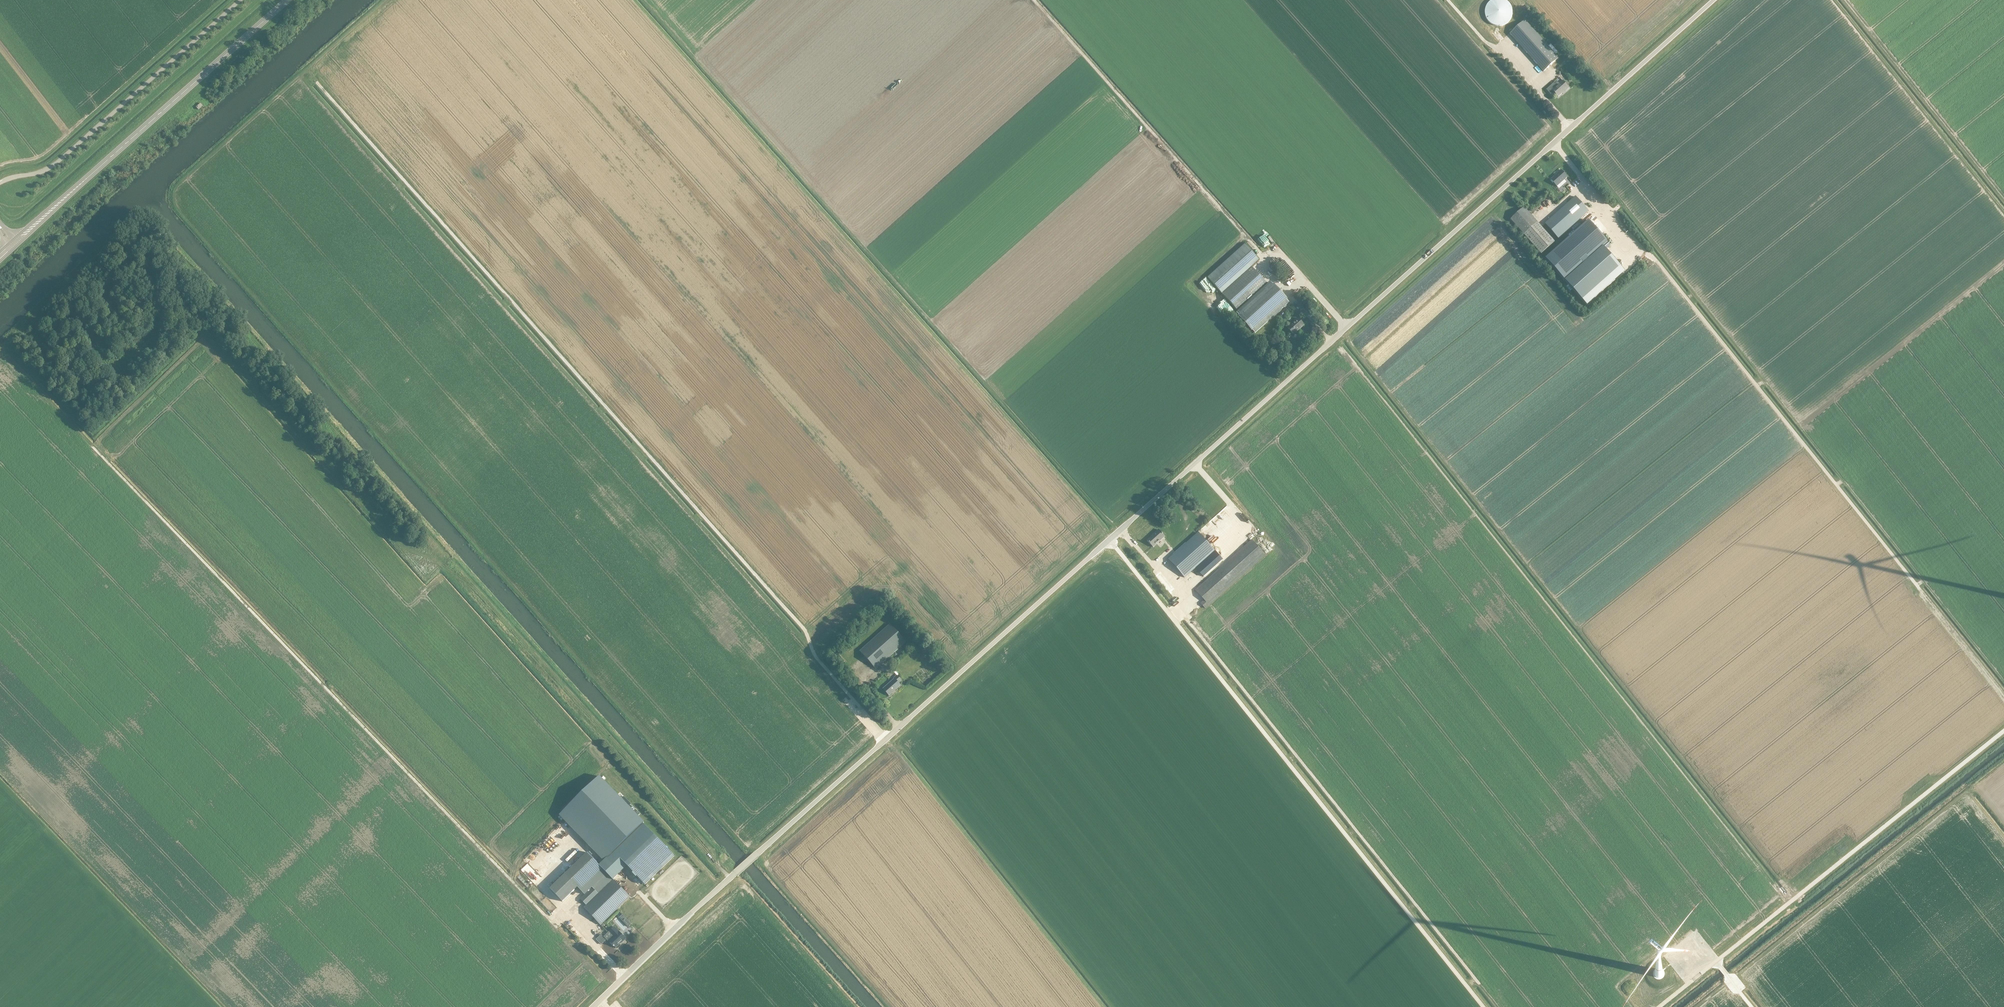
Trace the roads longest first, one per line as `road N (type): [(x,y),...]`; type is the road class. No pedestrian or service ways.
road 1 (unclassified): [(588,1006),(1714,0)]
road 2 (track): [(195,313),(392,535),(440,560),(730,877)]
road 3 (trunk): [(16,242),(287,0)]
road 4 (unclassified): [(0,183),(48,169),(239,0)]

